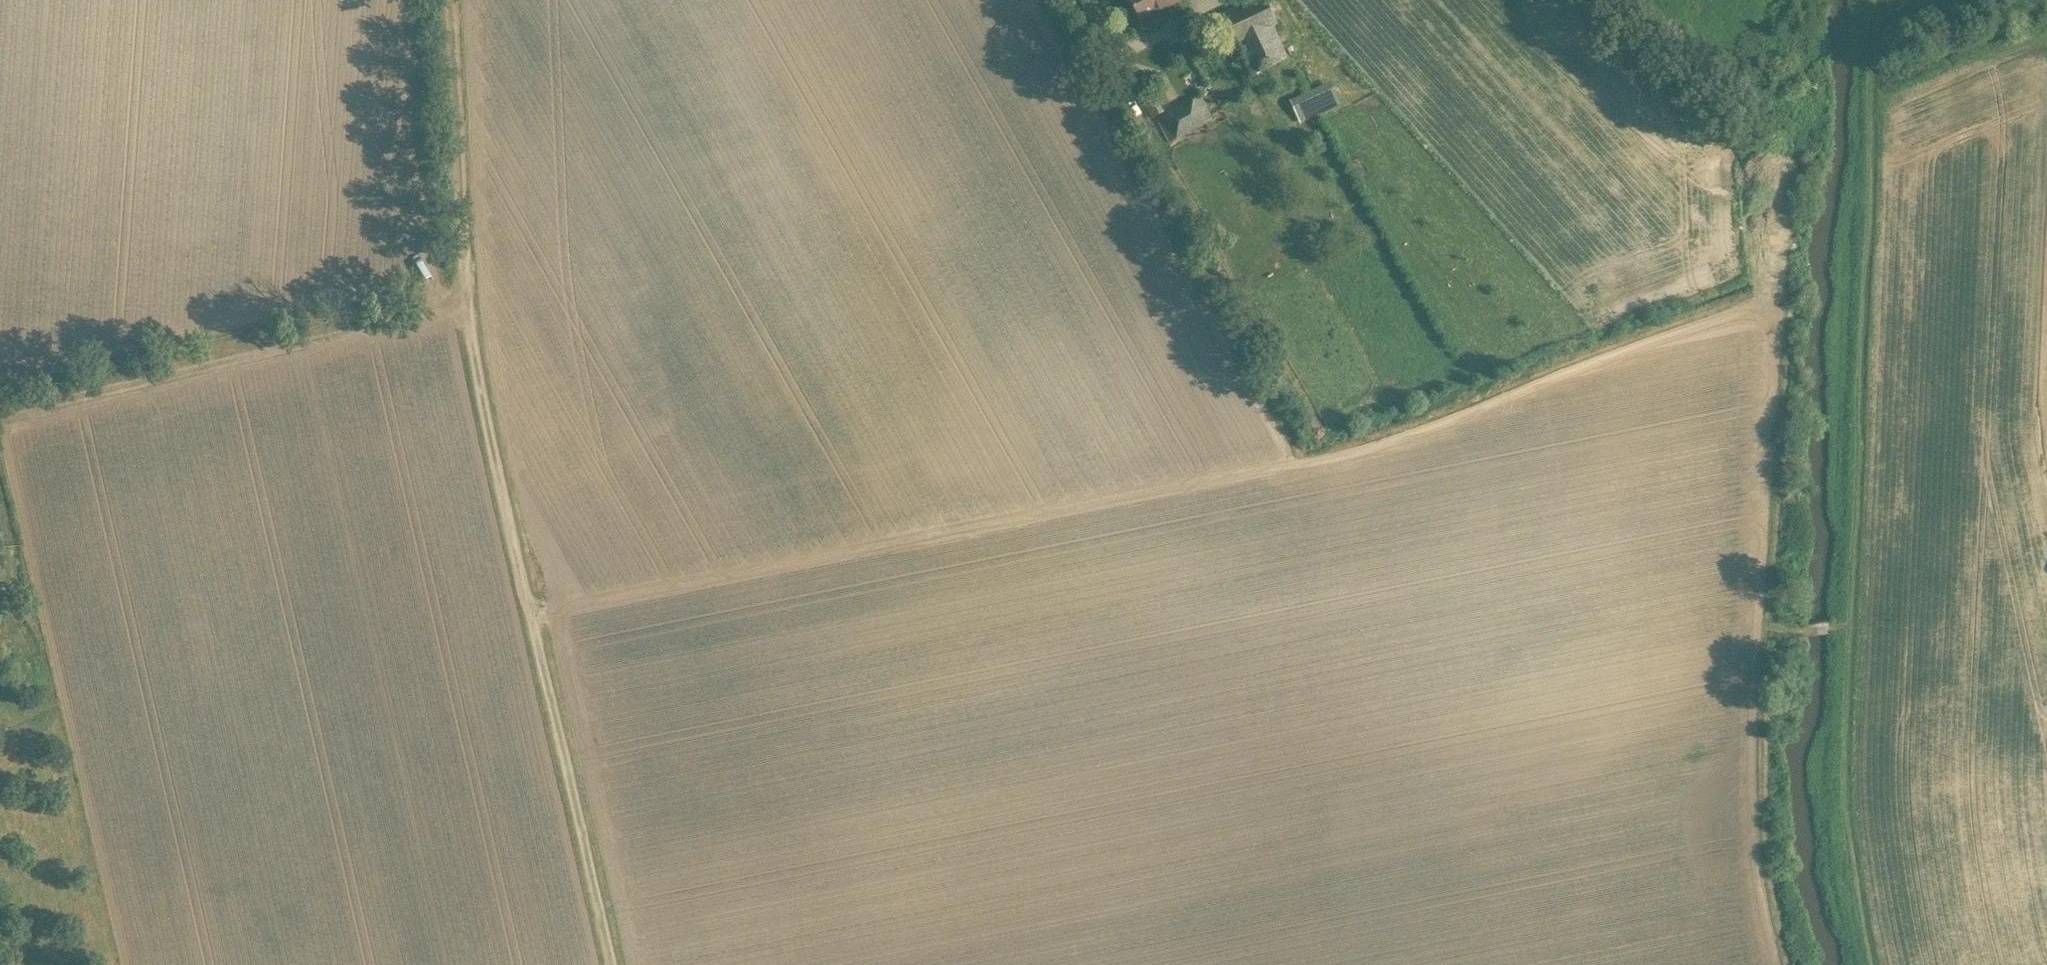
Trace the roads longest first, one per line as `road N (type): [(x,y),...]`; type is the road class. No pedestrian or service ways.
road 1 (track): [(618,964),(464,302)]
road 2 (track): [(0,408),(160,386),(464,302)]
road 3 (track): [(464,302),(438,0)]
road 4 (track): [(2046,558),(1880,620),(1793,630)]

